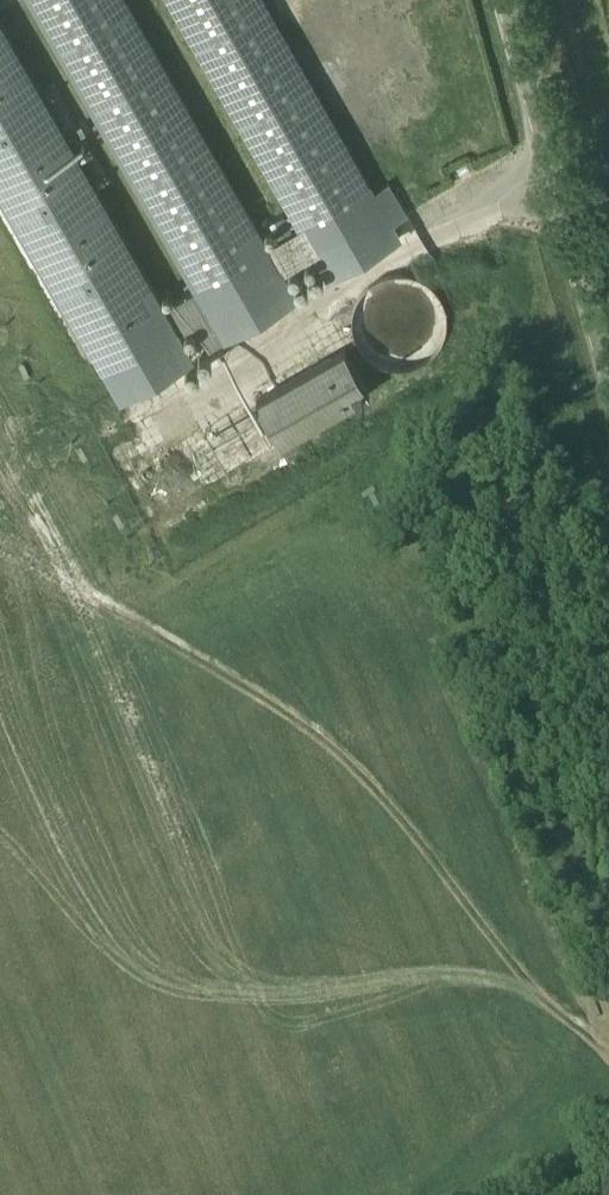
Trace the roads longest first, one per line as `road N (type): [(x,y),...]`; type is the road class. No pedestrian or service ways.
road 1 (tertiary): [(608,384),(503,0)]

